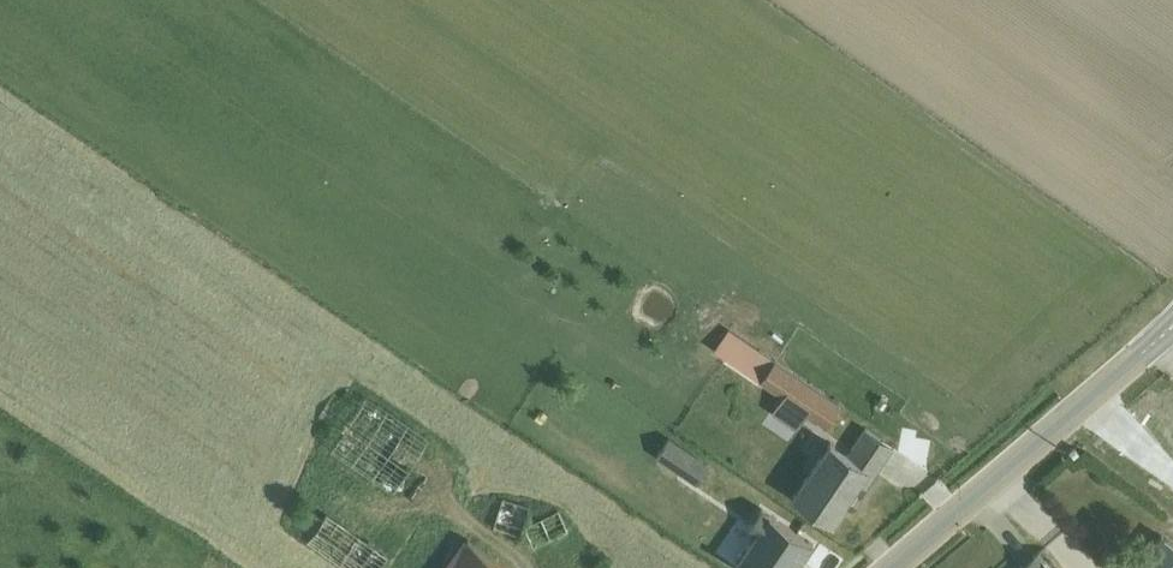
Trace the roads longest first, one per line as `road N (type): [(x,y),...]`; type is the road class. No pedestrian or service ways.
road 1 (secondary): [(1172,329),(891,567)]

